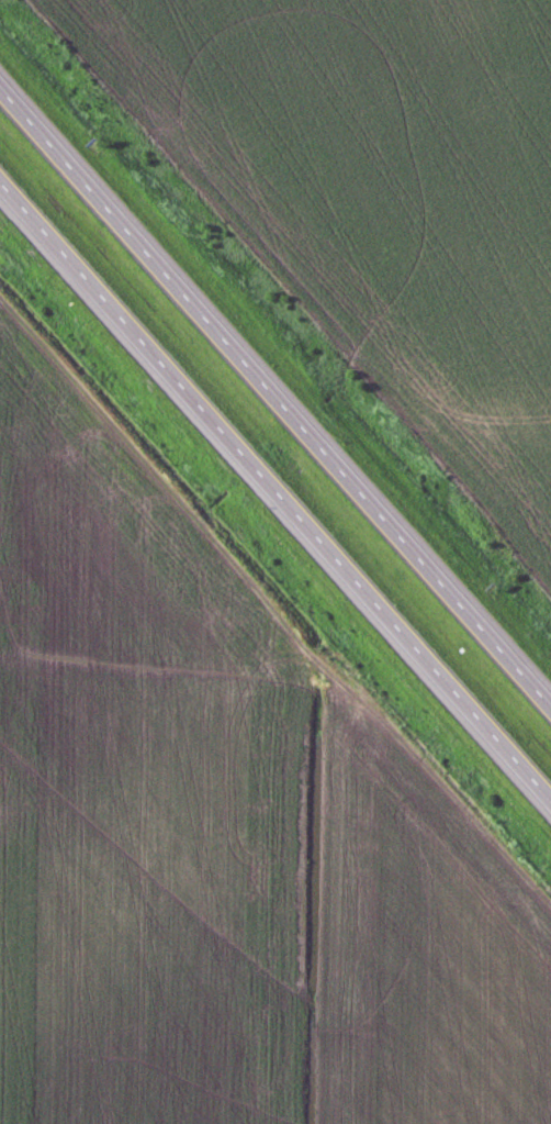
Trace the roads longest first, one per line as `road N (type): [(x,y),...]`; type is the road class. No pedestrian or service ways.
road 1 (motorway): [(550,702),(0,84)]
road 2 (motorway): [(0,186),(550,803)]

